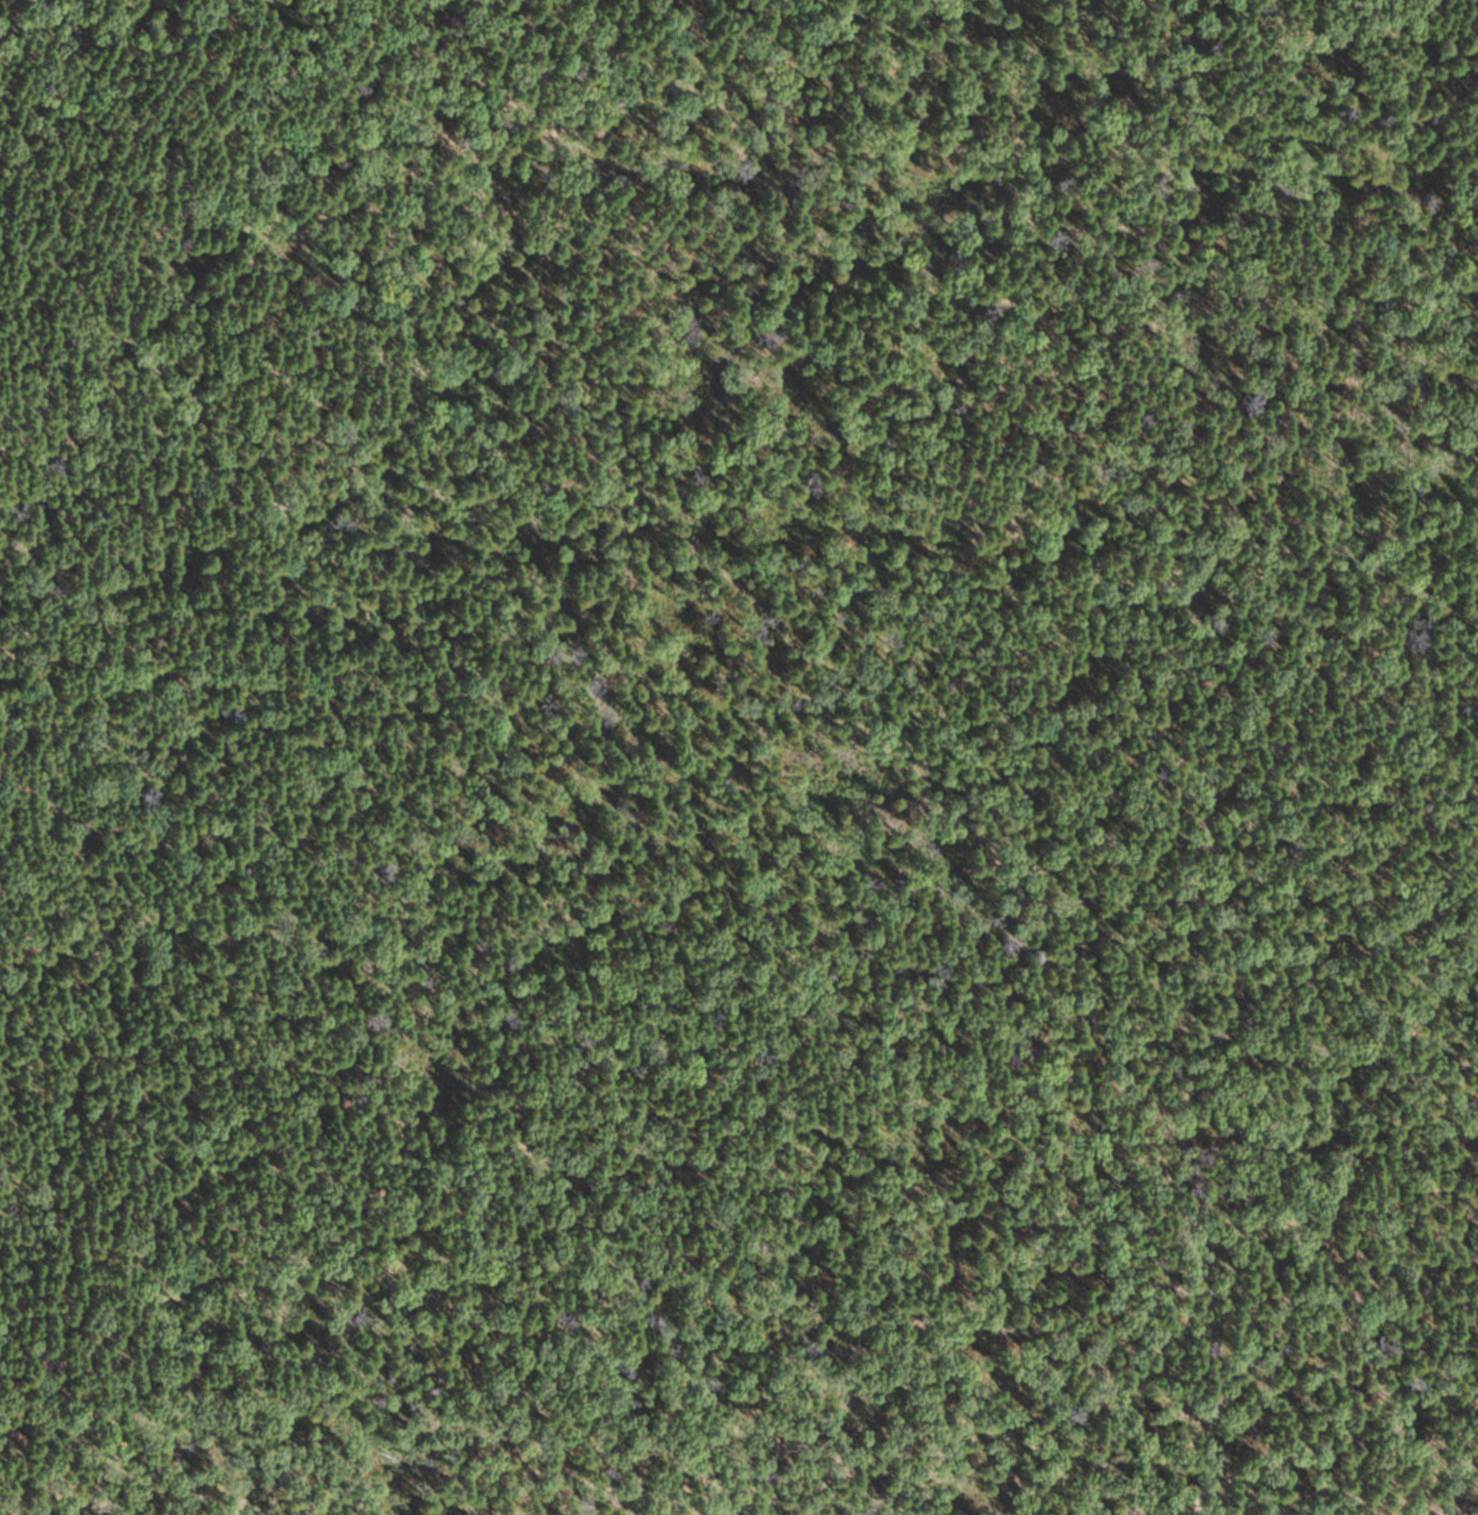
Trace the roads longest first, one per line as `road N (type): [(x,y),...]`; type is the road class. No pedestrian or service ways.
road 1 (track): [(1221,1514),(1211,1492),(1210,1342),(1193,1244),(1101,1031),(1023,951),(964,868),(916,769),(713,563),(654,527),(614,489),(552,337),(534,266),(553,173),(552,123),(518,0)]

